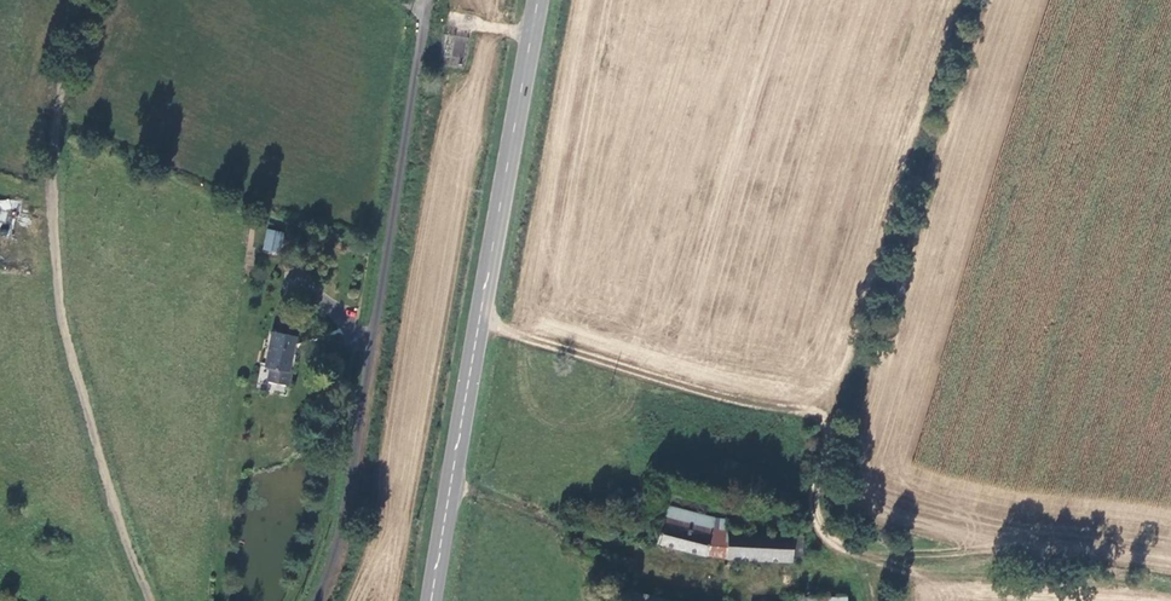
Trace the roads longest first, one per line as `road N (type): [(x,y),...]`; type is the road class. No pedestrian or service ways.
road 1 (secondary): [(536,0),(431,600)]
road 2 (unclassified): [(424,10),(340,530),(315,600)]

